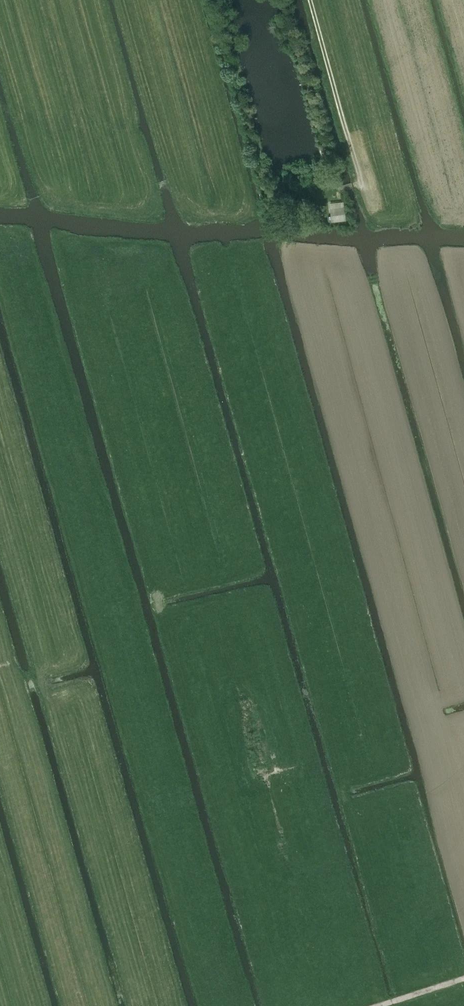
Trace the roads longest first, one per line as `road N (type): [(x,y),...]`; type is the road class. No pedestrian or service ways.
road 1 (track): [(312,0),(366,194)]

